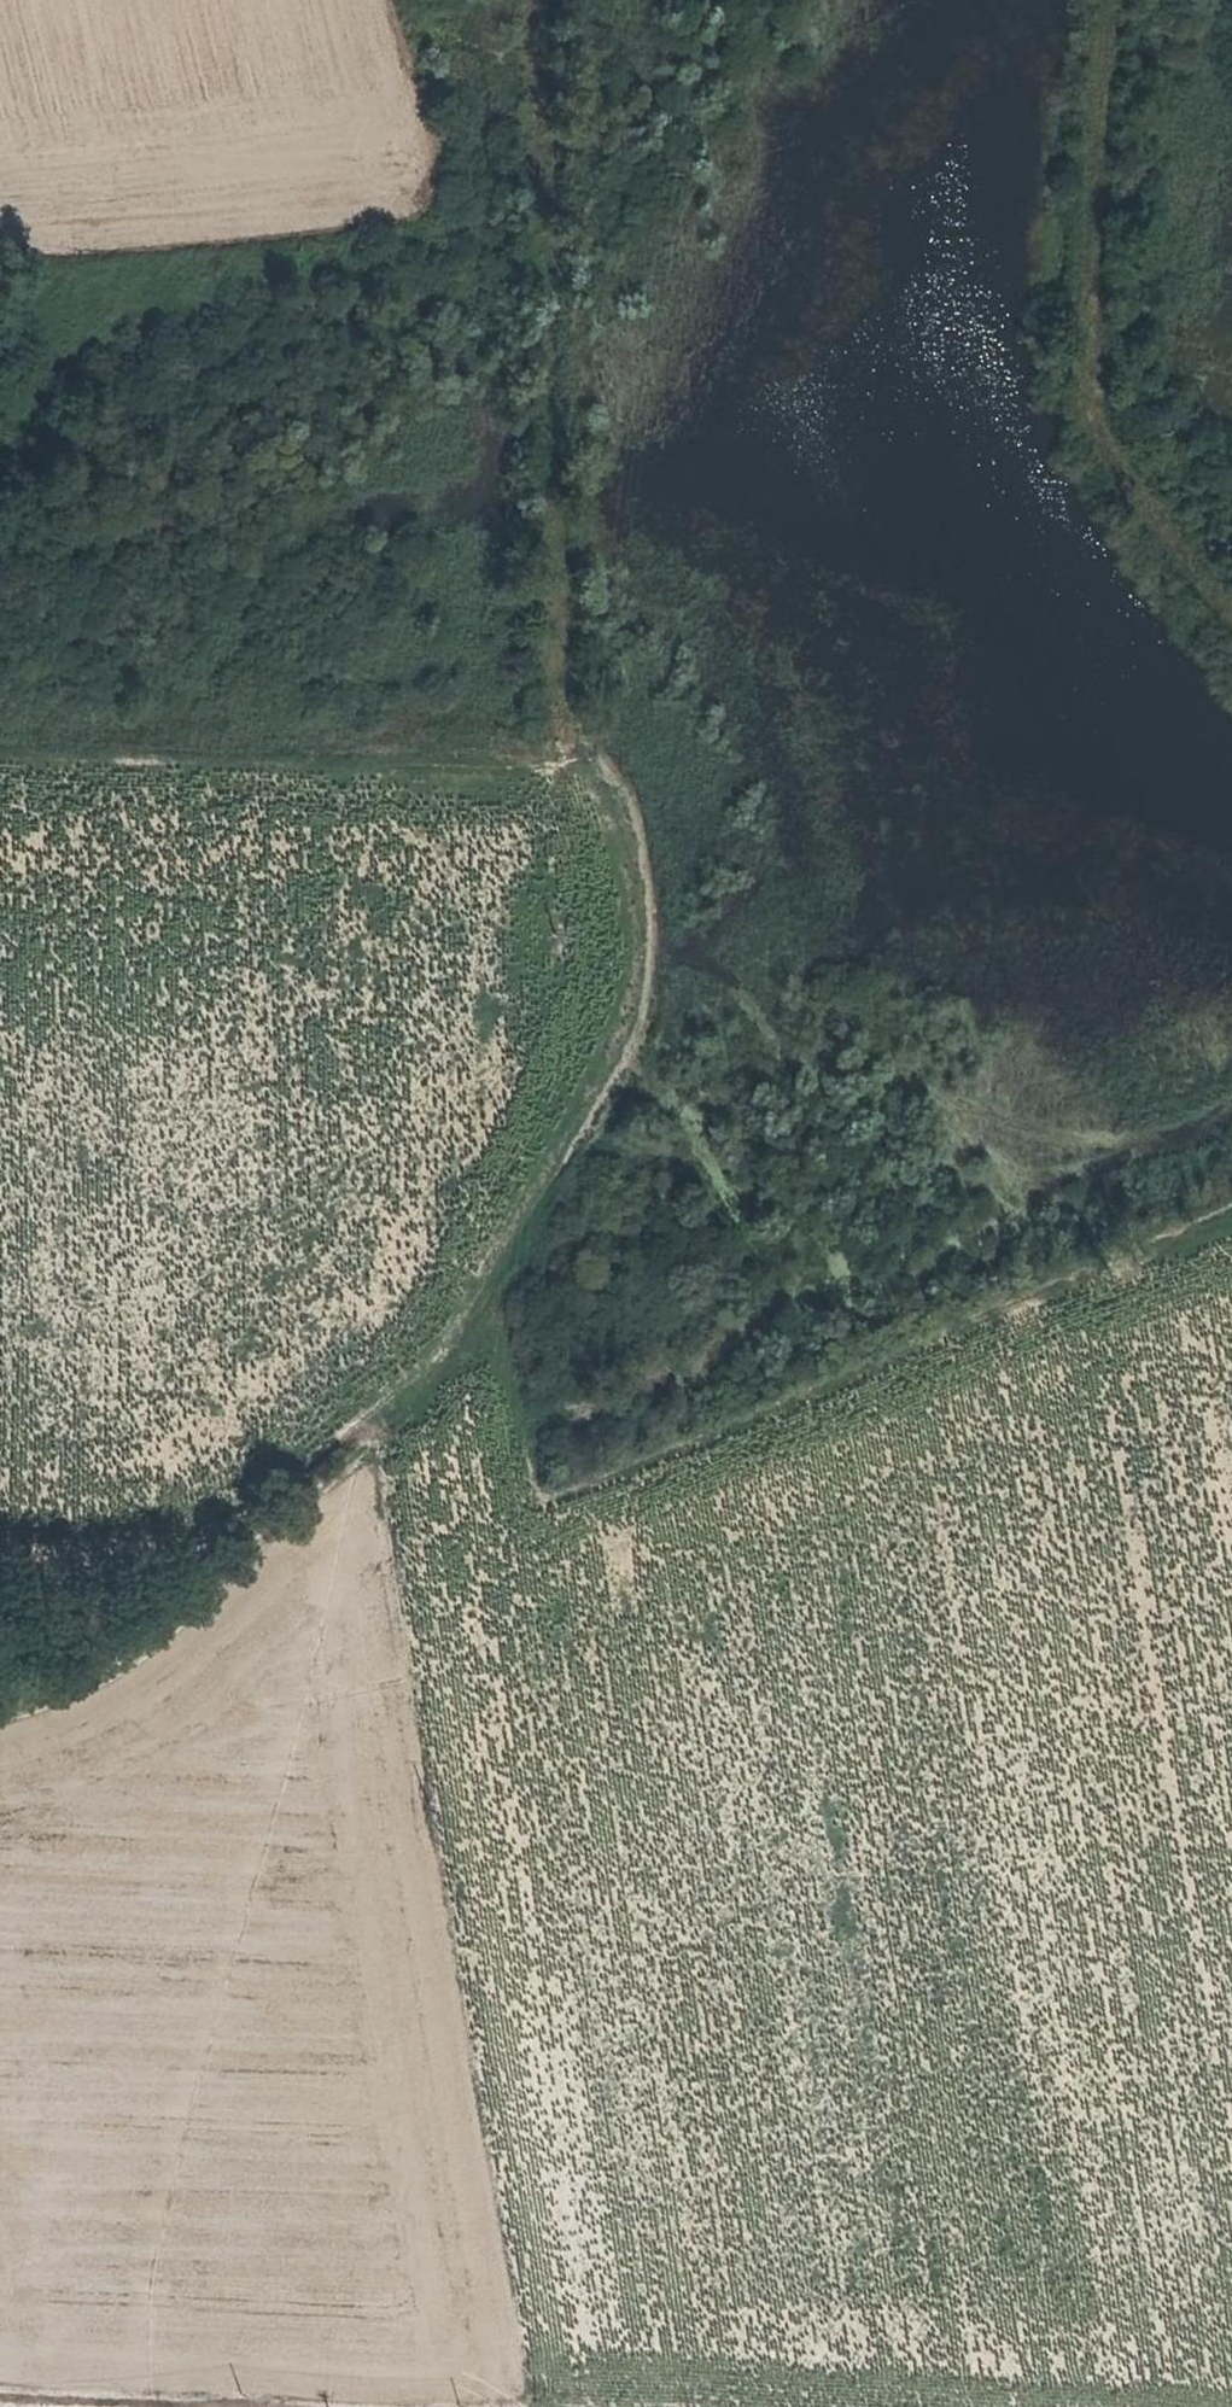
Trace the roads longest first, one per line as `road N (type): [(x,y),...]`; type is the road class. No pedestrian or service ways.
road 1 (track): [(133,2406),(0,2401)]

